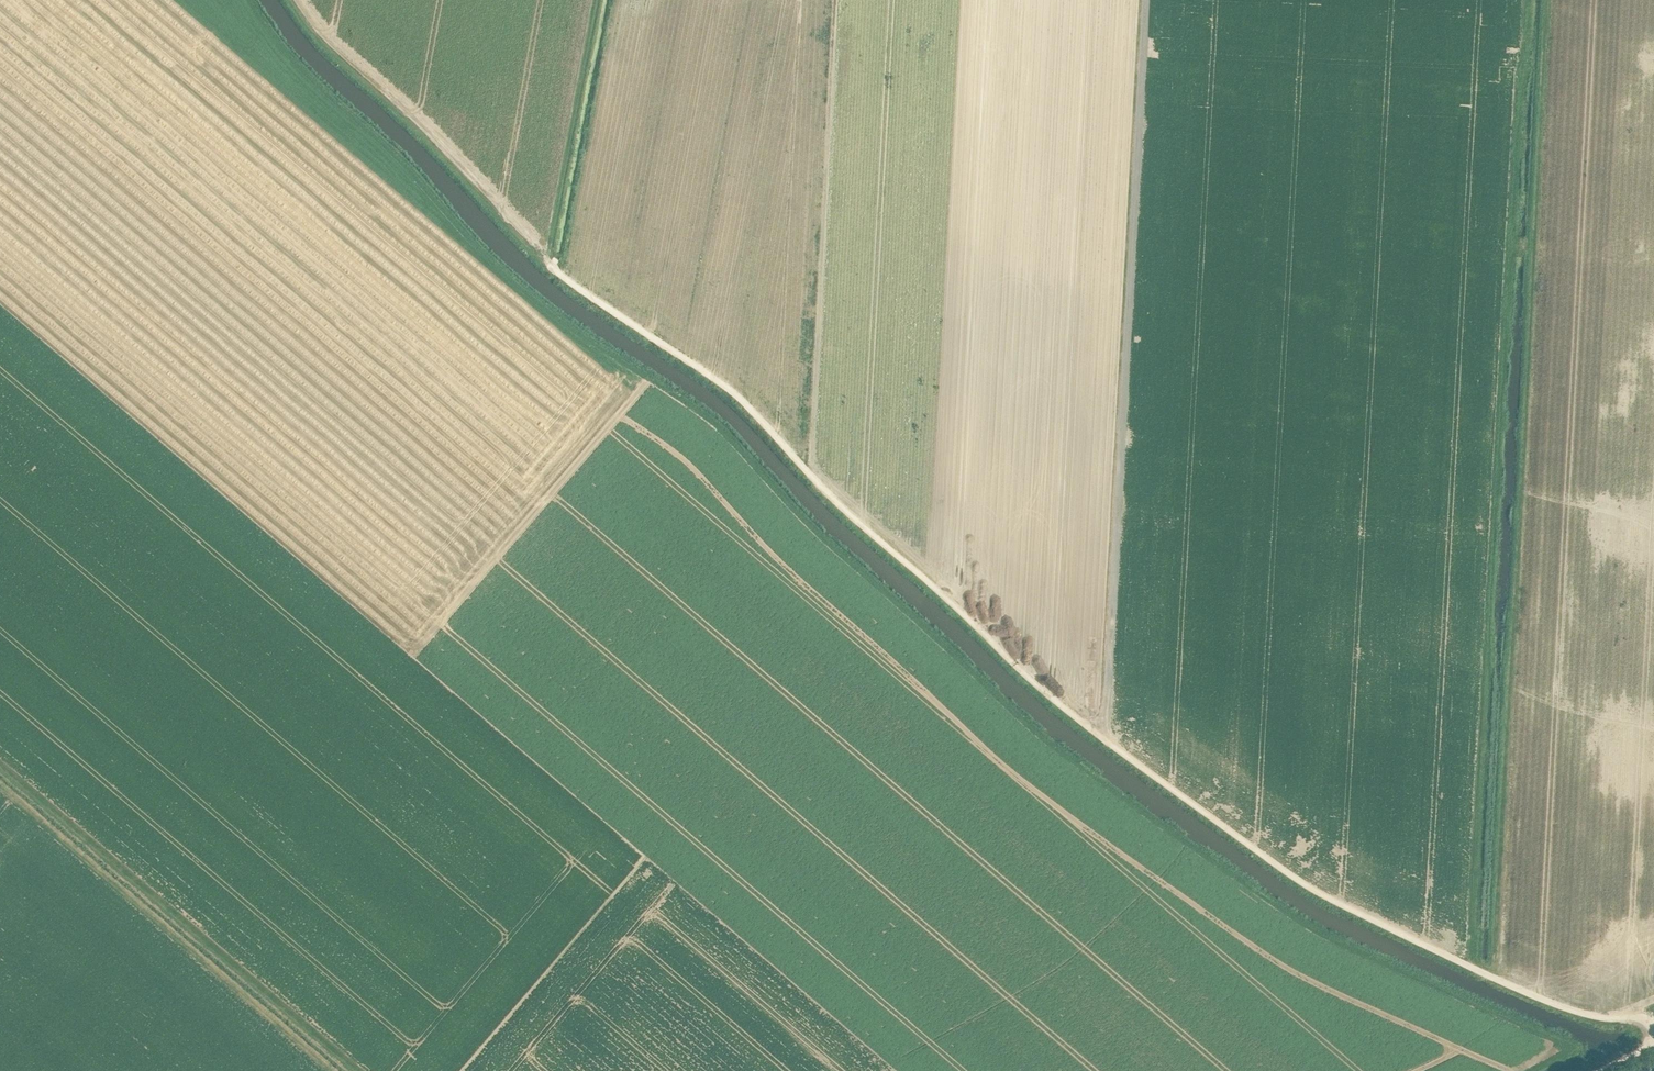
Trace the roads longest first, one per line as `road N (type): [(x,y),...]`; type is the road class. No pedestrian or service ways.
road 1 (track): [(1653,1041),(1641,1020),(1558,1011),(1297,885),(1066,713),(815,483),(735,396),(557,274),(548,262),(597,0)]
road 2 (track): [(1101,739),(1147,0)]

